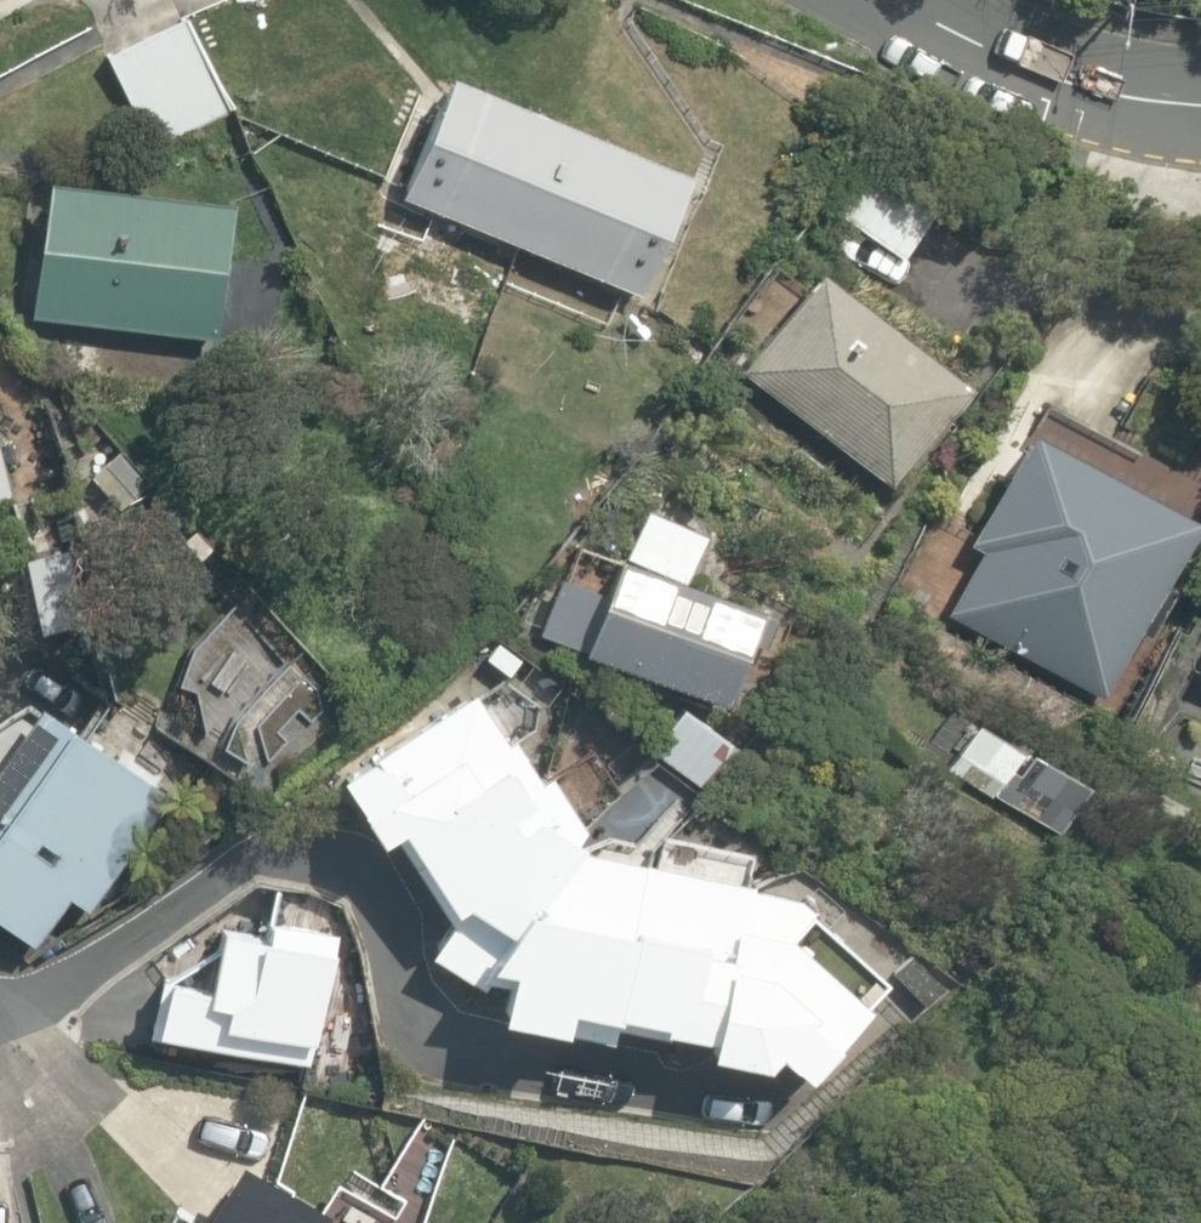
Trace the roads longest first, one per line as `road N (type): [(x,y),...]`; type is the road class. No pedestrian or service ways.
road 1 (tertiary): [(1200,105),(1073,81),(908,0)]

